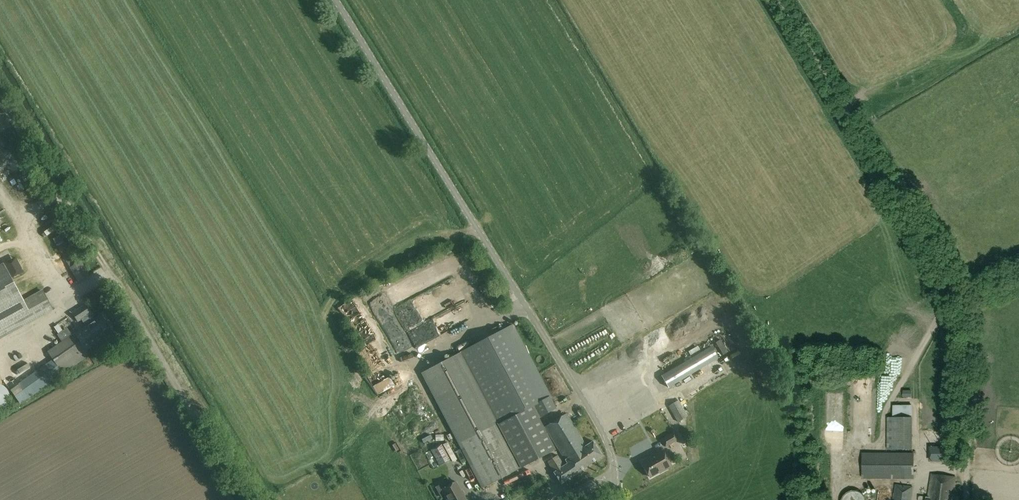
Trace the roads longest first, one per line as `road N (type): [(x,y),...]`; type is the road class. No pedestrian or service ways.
road 1 (track): [(962,499),(956,298),(778,0)]
road 2 (unclassified): [(618,470),(336,0)]

